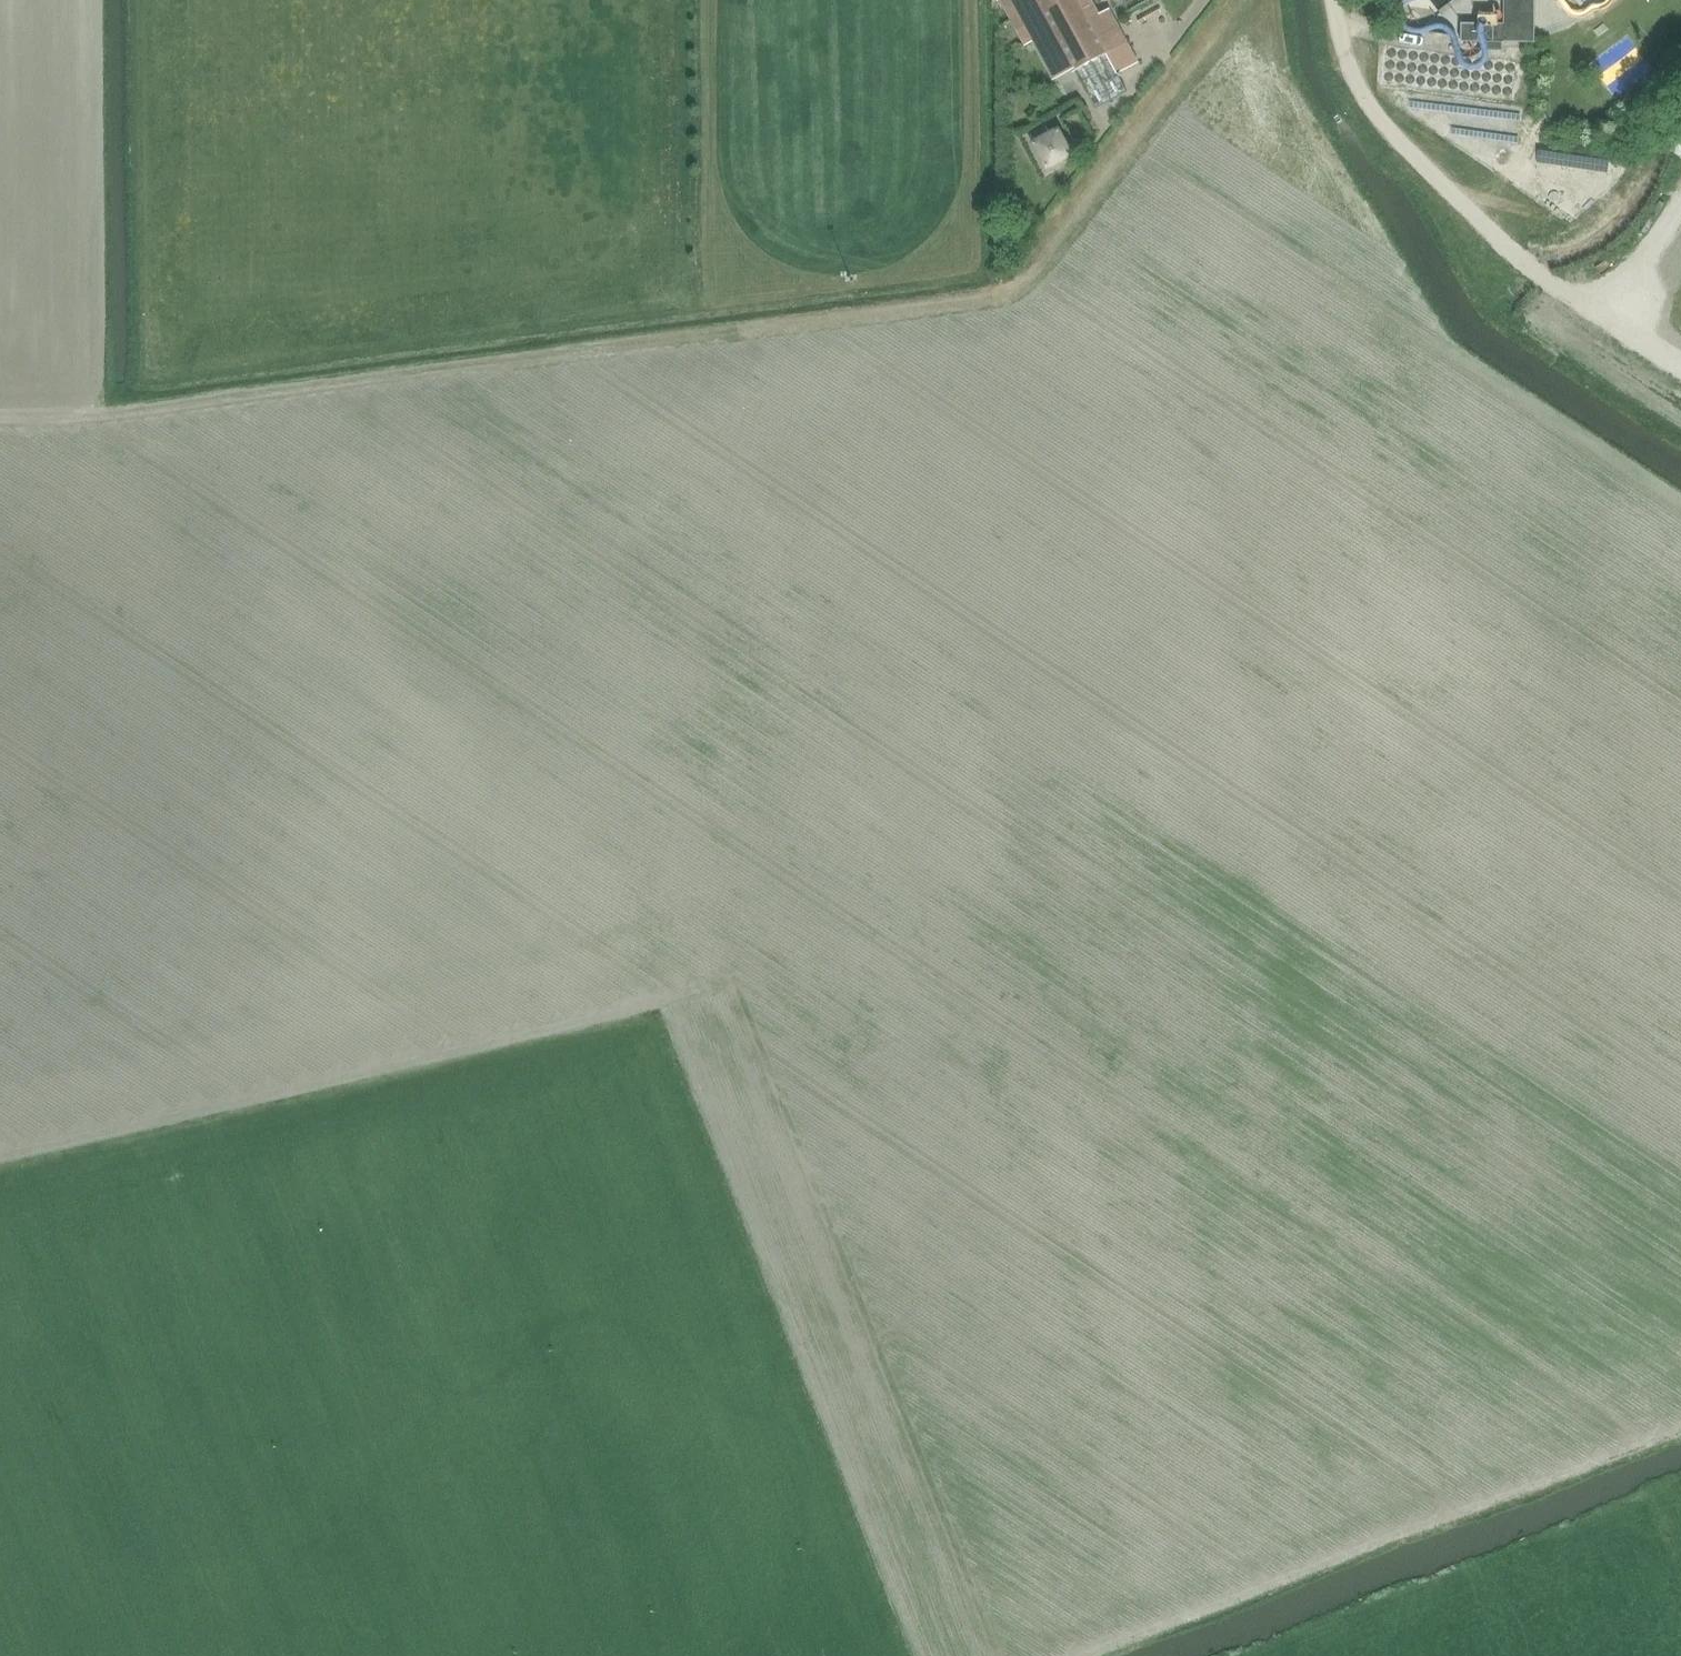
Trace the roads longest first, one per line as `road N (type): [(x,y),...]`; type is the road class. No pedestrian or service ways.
road 1 (track): [(1230,0),(1018,292),(992,303),(0,424)]
road 2 (track): [(1680,195),(1636,270),(1592,295),(1557,287),(1363,100),(1332,0)]

